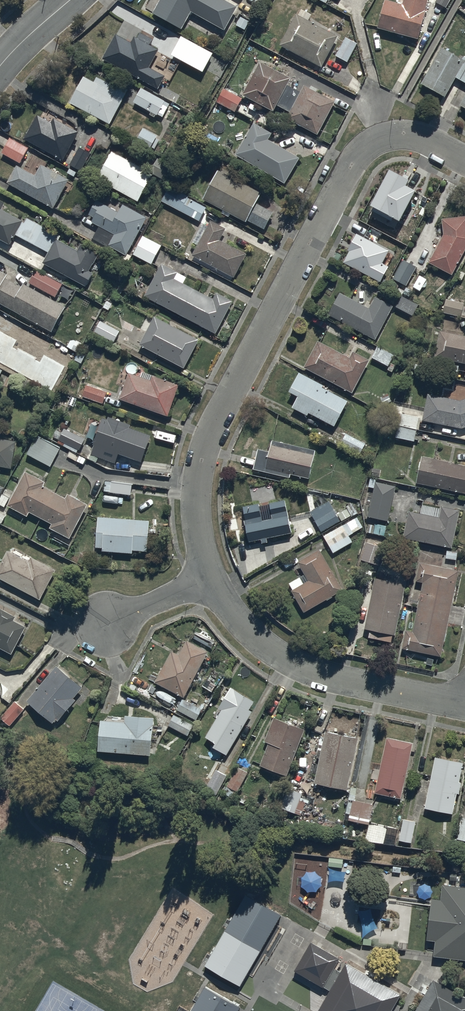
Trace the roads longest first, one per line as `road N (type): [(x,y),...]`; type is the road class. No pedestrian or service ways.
road 1 (residential): [(212,577),(197,514),(203,455),(354,162),(375,142),(403,135),(464,161)]
road 2 (residential): [(464,707),(347,682),(284,658),(244,627),(212,577)]
road 3 (residential): [(100,627),(212,577)]

